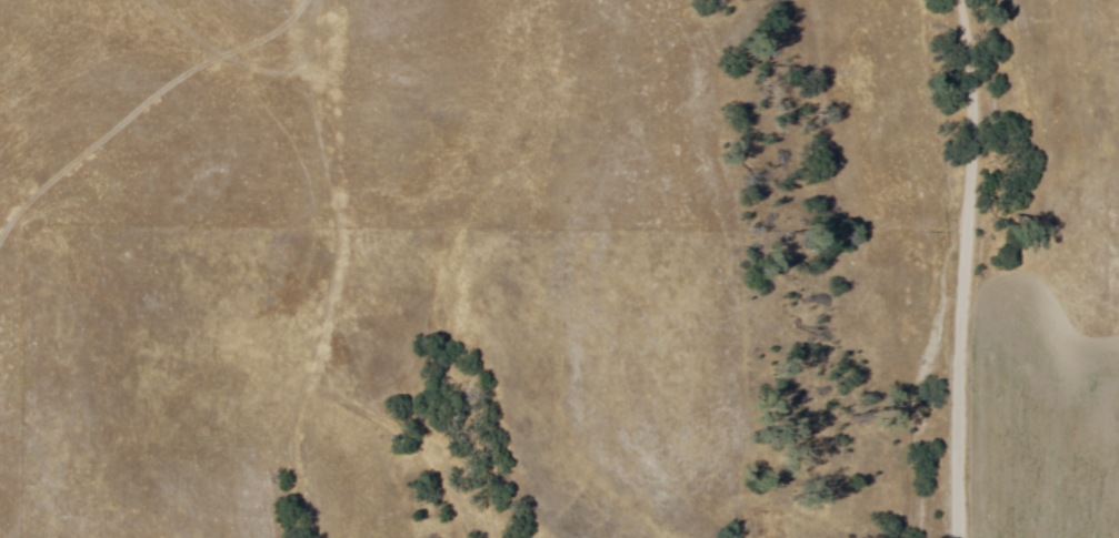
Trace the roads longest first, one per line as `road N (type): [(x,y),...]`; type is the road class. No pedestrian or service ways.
road 1 (residential): [(955,0),(971,140),(955,537)]

